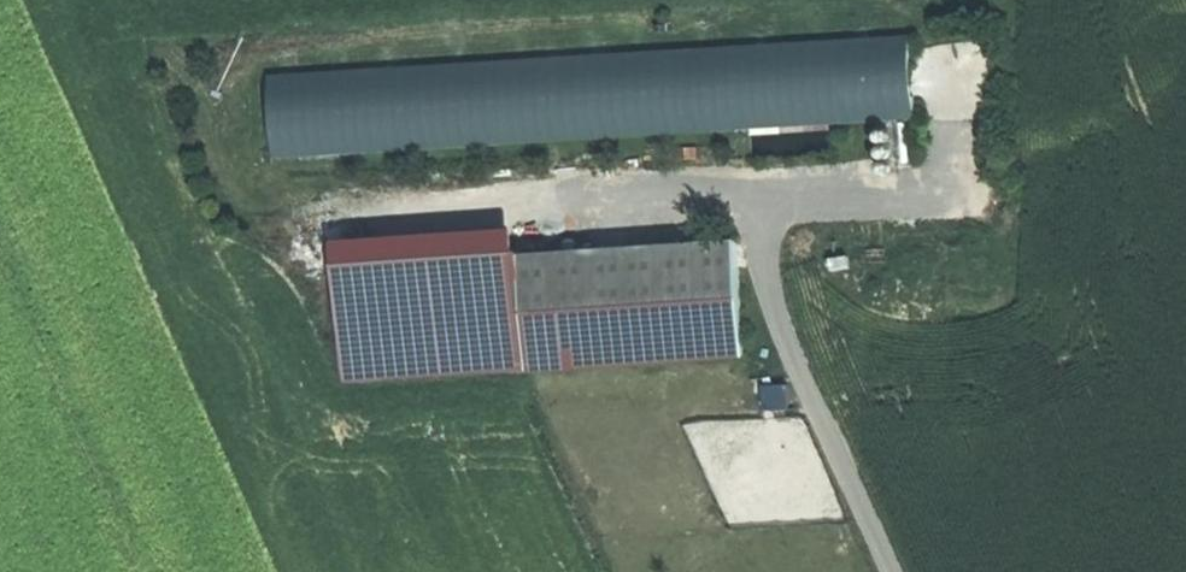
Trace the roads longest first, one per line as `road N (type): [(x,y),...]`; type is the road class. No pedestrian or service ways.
road 1 (track): [(0,205),(167,571)]
road 2 (track): [(899,571),(791,354),(760,213)]
road 3 (track): [(0,23),(362,0)]

